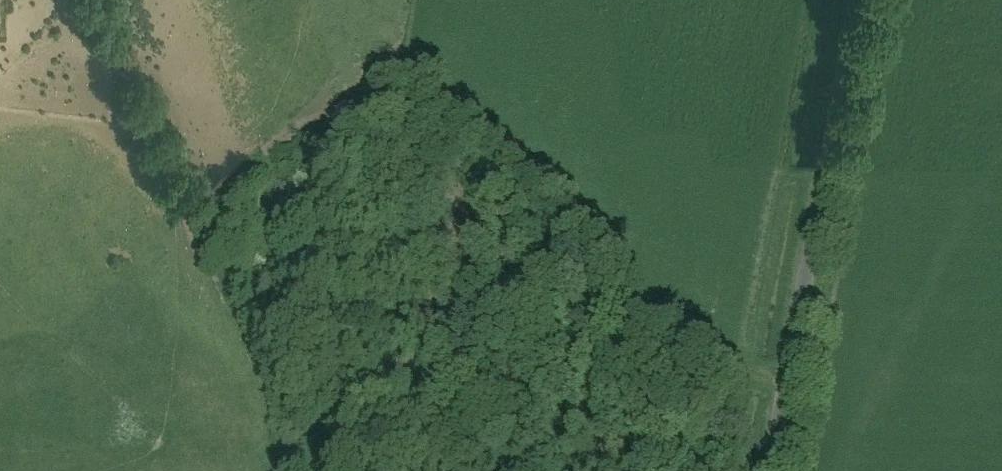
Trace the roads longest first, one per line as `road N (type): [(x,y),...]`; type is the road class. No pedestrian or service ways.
road 1 (unclassified): [(855,0),(770,470)]

